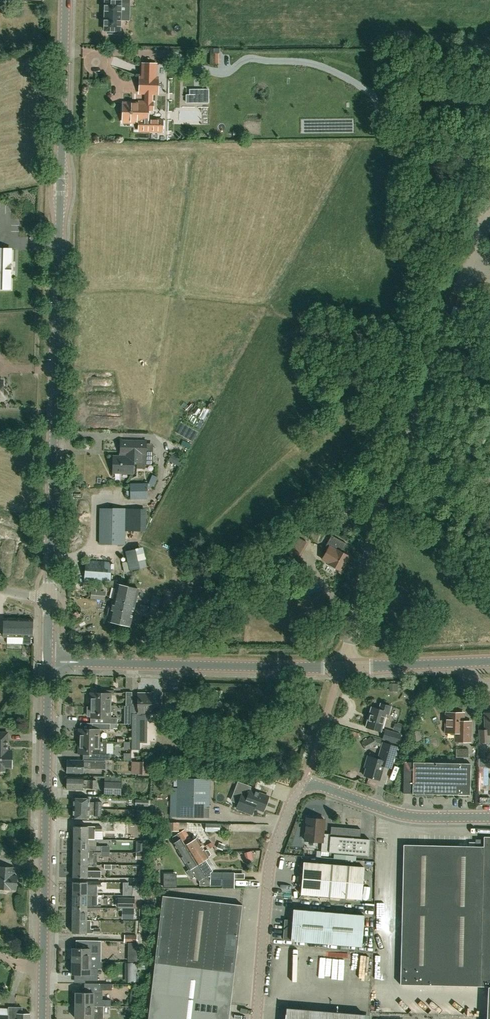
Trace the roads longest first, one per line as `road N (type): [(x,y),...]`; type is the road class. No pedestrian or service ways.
road 1 (secondary): [(50,597),(66,0)]
road 2 (residential): [(343,667),(376,523),(465,270)]
road 3 (secondary): [(42,1018),(48,662)]
road 4 (secondary): [(48,662),(343,667)]
road 5 (unclassified): [(256,1018),(273,851),(303,787)]
road 6 (unclassified): [(489,816),(404,815),(319,786),(303,787)]
road 7 (secondary): [(343,667),(489,661)]

